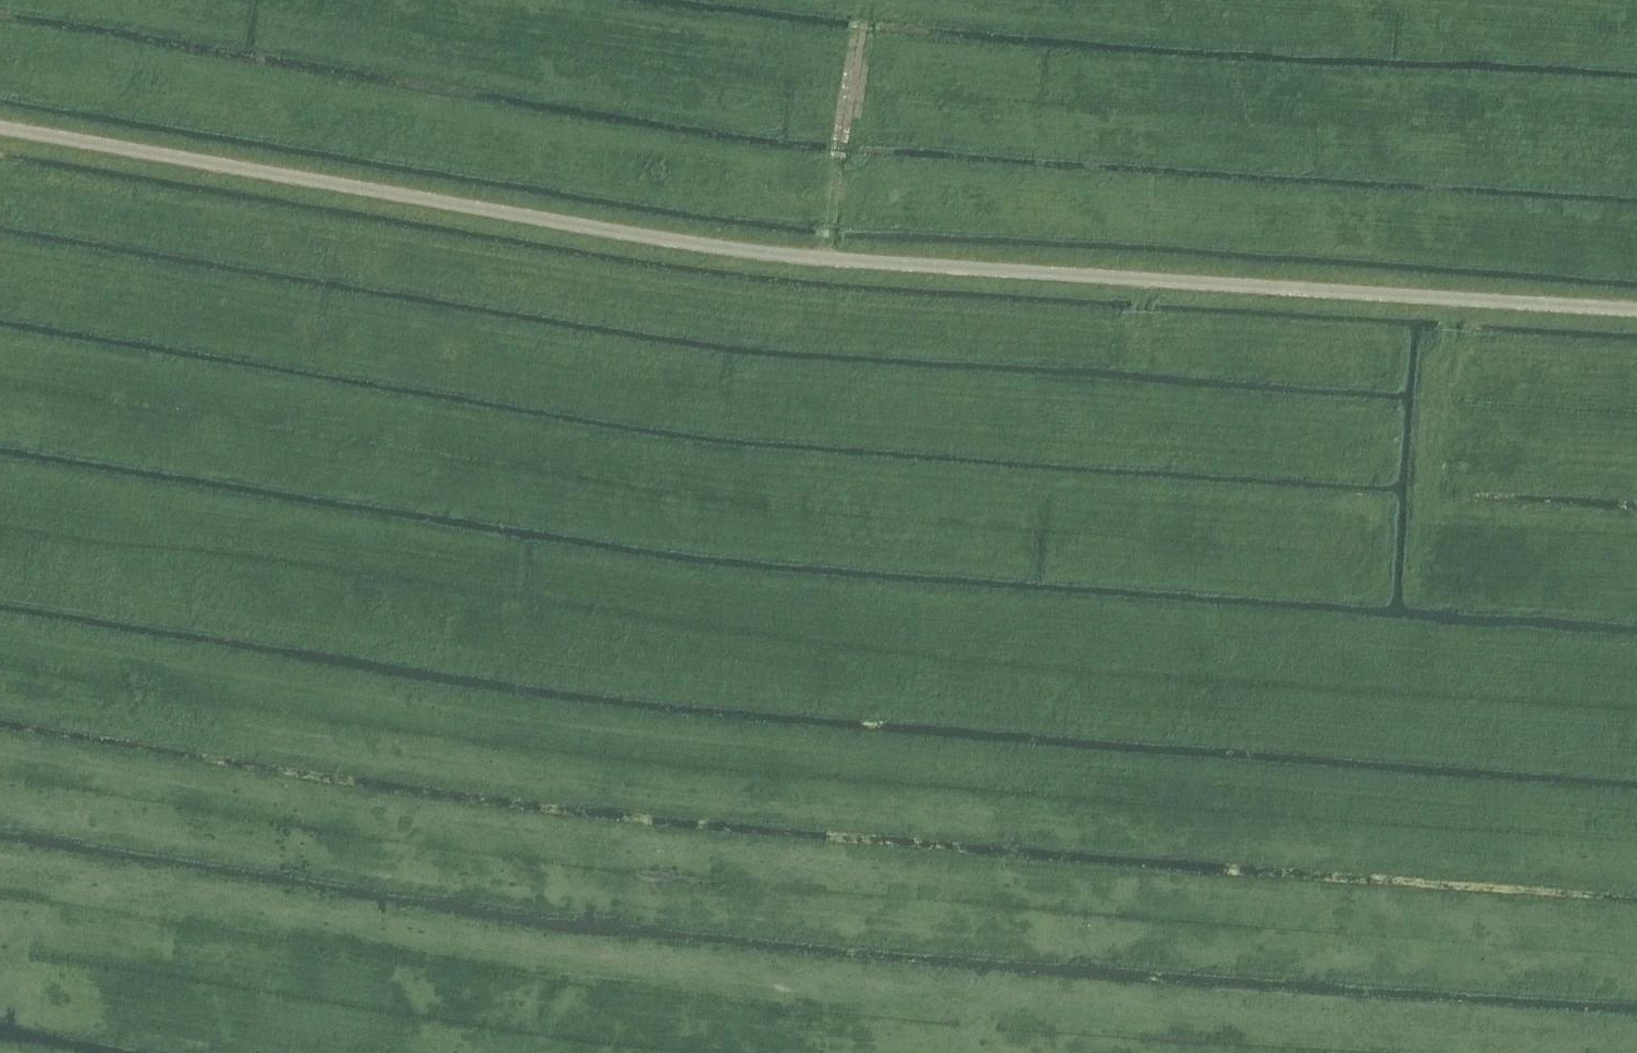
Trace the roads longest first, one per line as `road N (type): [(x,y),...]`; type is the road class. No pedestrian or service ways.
road 1 (unclassified): [(1636,309),(745,248),(0,126)]
road 2 (track): [(867,0),(828,258)]

